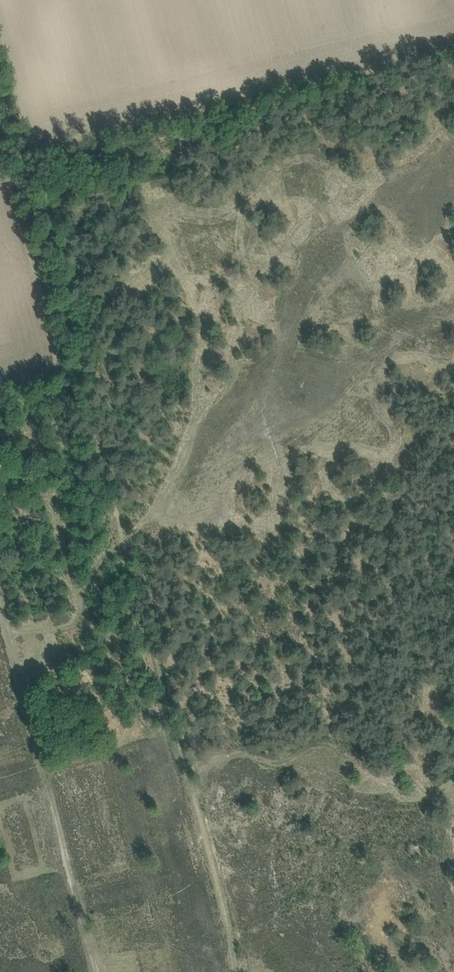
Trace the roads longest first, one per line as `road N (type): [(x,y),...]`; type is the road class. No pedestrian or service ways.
road 1 (track): [(0,107),(235,953)]

